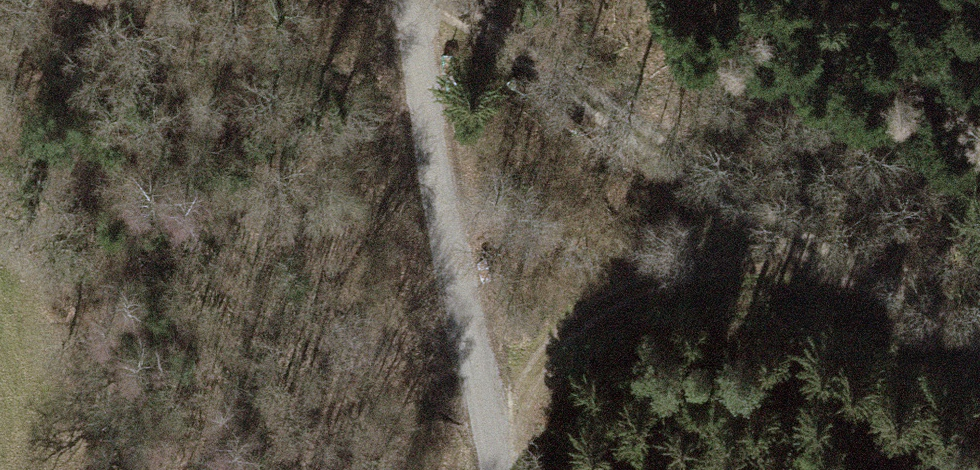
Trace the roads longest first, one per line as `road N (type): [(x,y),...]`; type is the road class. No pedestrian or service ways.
road 1 (track): [(979,340),(801,259),(435,0)]
road 2 (track): [(487,469),(414,0)]
road 3 (track): [(491,469),(504,417),(542,364),(595,319),(733,263),(801,259)]

